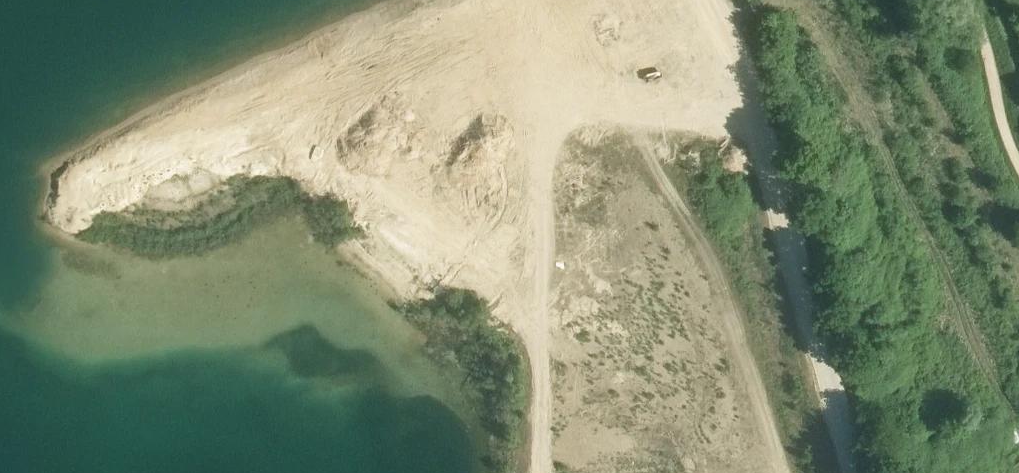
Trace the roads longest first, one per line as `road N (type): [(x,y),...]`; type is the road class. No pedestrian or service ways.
road 1 (track): [(879,0),(1018,249)]

